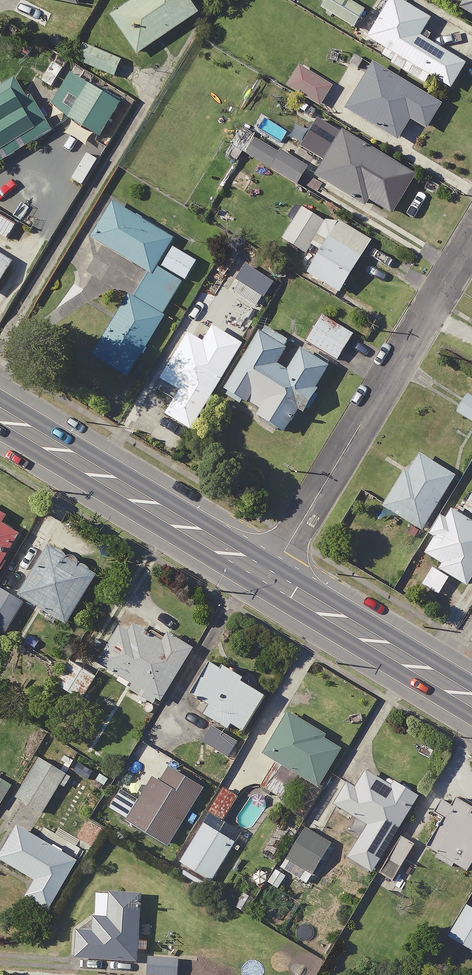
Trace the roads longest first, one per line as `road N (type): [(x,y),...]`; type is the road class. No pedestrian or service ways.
road 1 (residential): [(471,239),(268,578)]
road 2 (primary): [(0,414),(268,578)]
road 3 (primary): [(268,578),(471,702)]

